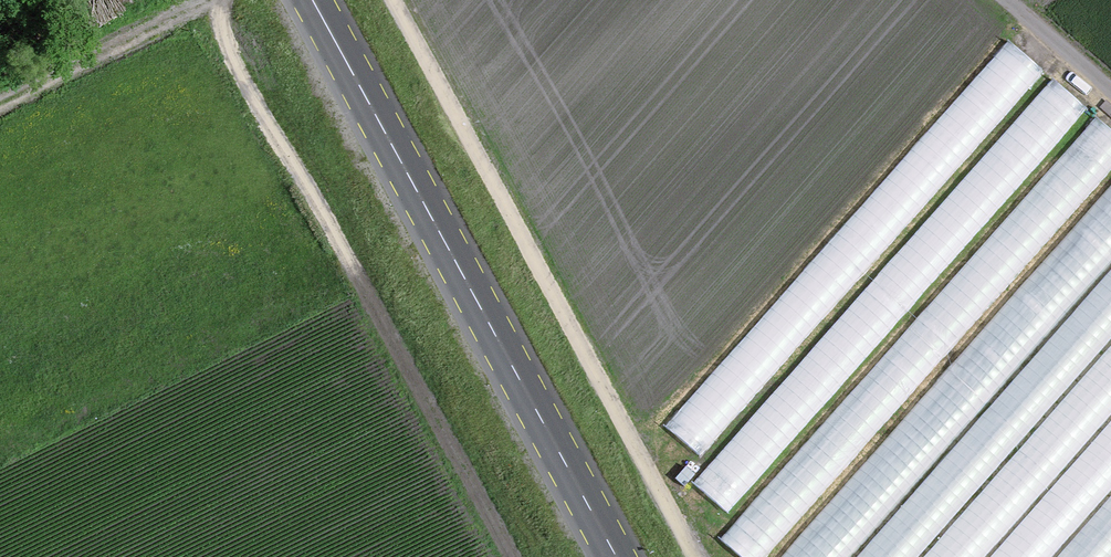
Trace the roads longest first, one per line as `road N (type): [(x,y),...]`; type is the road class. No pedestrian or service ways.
road 1 (primary): [(616,556),(312,0)]
road 2 (track): [(697,556),(394,0)]
road 3 (track): [(513,556),(231,55),(223,0)]
road 4 (track): [(213,0),(0,105)]
road 5 (track): [(1110,91),(1006,0)]

